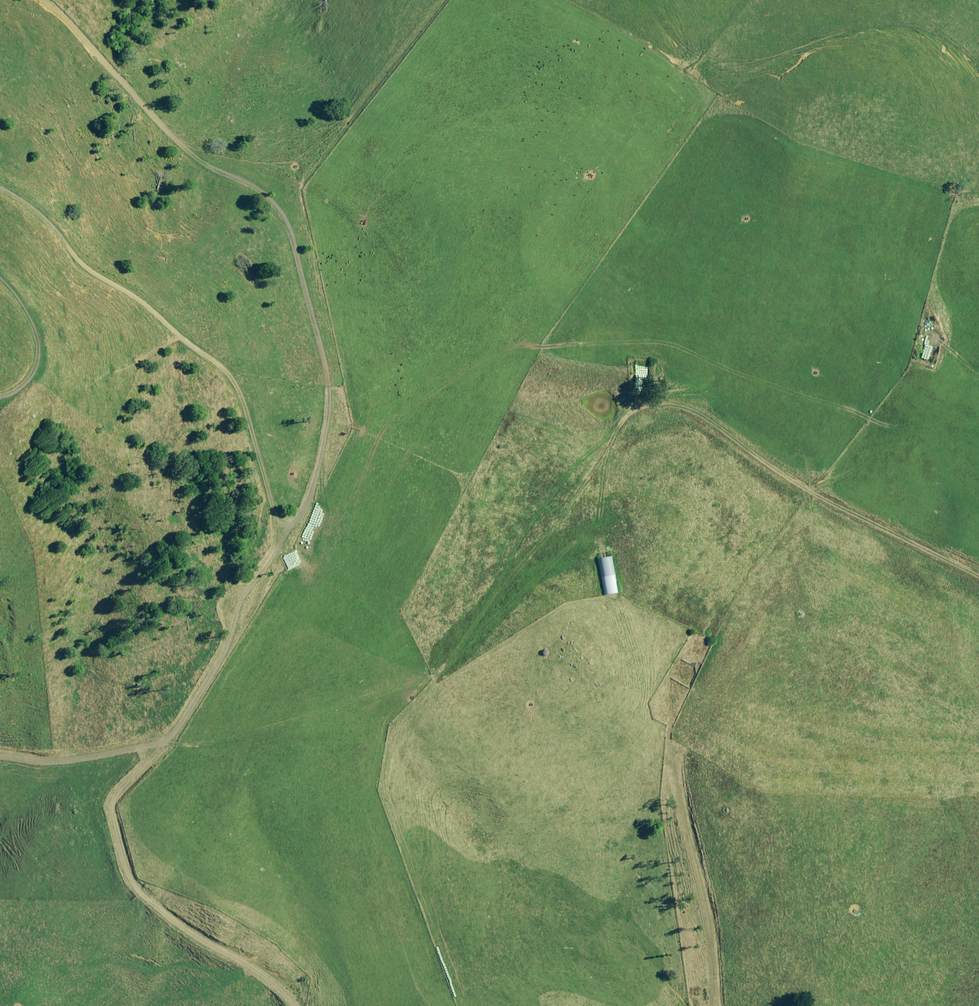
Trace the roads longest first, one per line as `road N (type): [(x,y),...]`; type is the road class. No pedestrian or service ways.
road 1 (track): [(894,427),(658,344),(507,347),(415,404),(379,438),(349,512),(332,531),(316,467)]
road 2 (track): [(160,742),(193,746),(251,736),(431,679),(572,508),(627,413),(677,405)]
road 3 (track): [(275,559),(272,504),(242,392),(223,366),(81,260),(0,186)]
road 4 (track): [(672,729),(715,932),(720,1005)]
road 5 (track): [(478,626),(526,532),(618,429)]
road 6 (track): [(431,679),(577,542)]
road 7 (track): [(167,733),(64,760),(0,755)]
road 8 (track): [(0,283),(38,345),(29,383),(0,395)]

